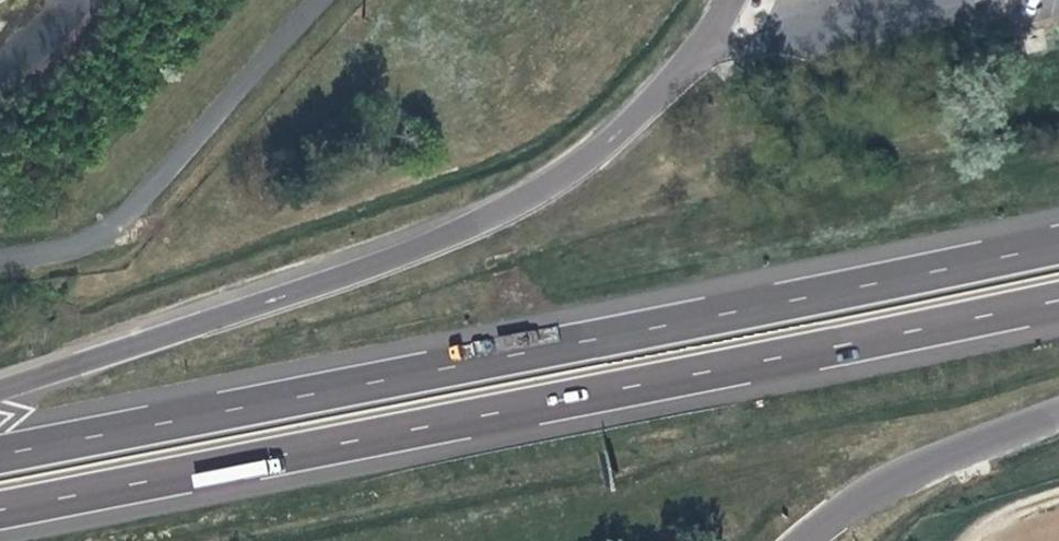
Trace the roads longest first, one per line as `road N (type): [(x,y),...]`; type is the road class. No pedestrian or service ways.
road 1 (motorway): [(0,508),(1058,298)]
road 2 (motorway): [(1058,243),(0,453)]
road 3 (motorway): [(701,51),(595,152),(517,202),(0,386)]
road 4 (motorway): [(807,540),(887,483),(1058,412)]

